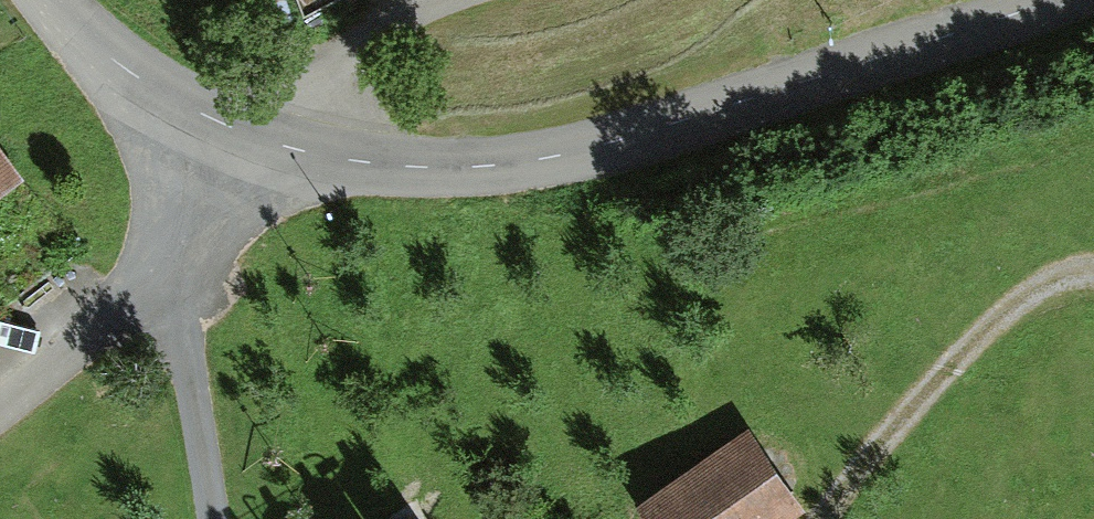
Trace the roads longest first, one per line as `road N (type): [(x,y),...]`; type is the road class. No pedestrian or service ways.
road 1 (unclassified): [(241,131),(379,164),(525,161),(642,133),(1052,0)]
road 2 (unclassified): [(0,411),(165,266),(241,131)]
road 3 (track): [(826,518),(1011,317),(1077,281),(1093,282)]
road 4 (unclassified): [(51,0),(147,85),(241,131)]

